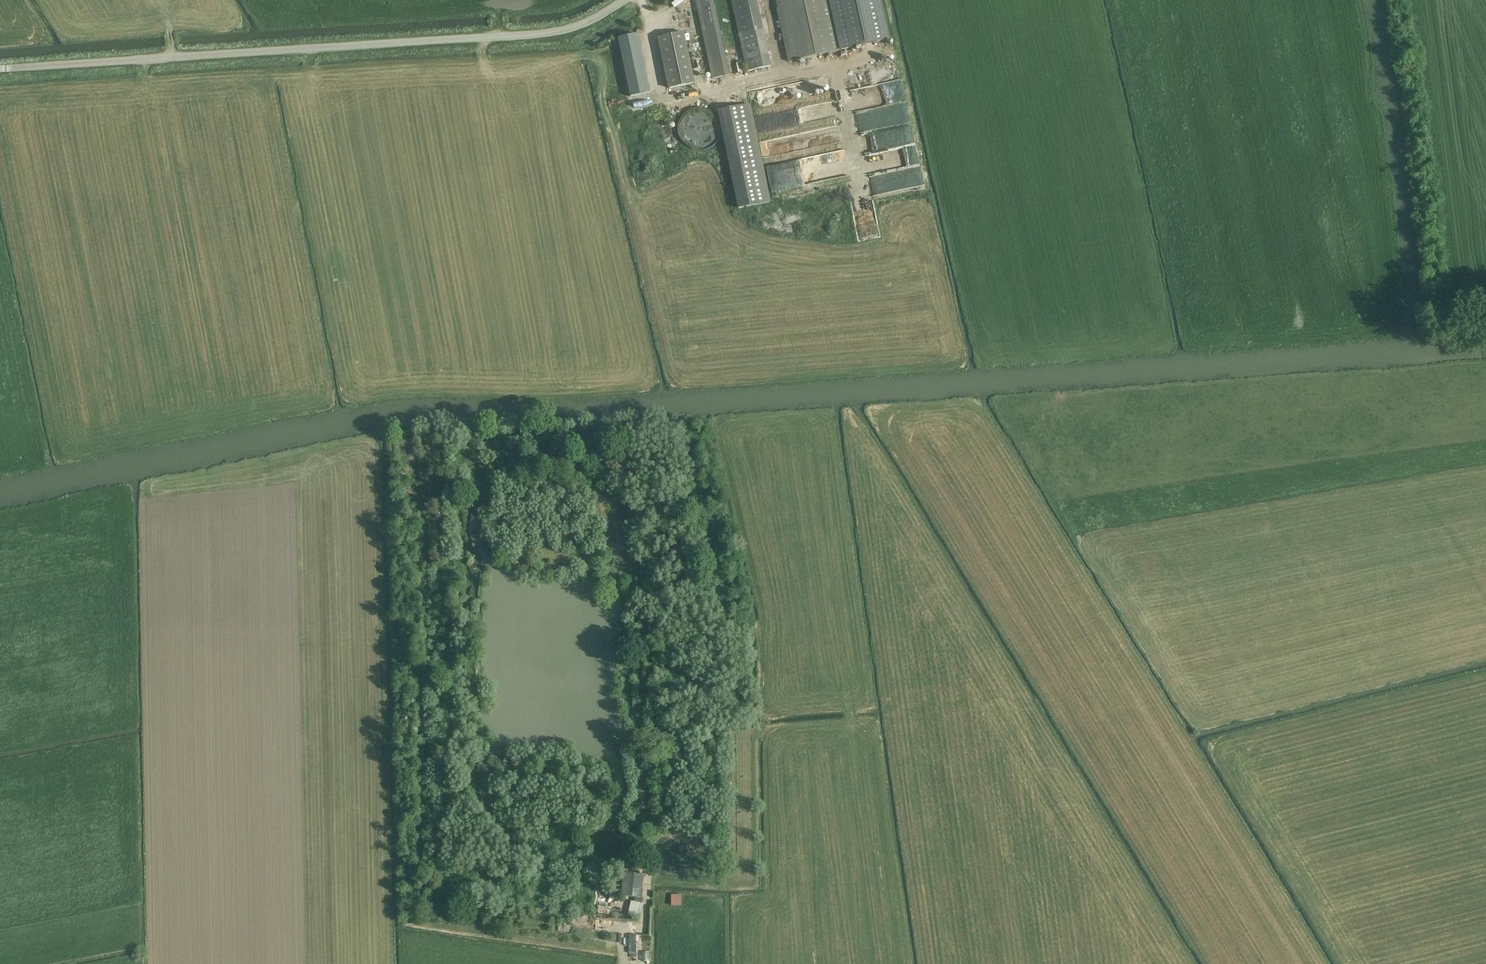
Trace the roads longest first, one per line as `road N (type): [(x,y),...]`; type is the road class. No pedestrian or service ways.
road 1 (unclassified): [(0,69),(547,33),(624,0)]

